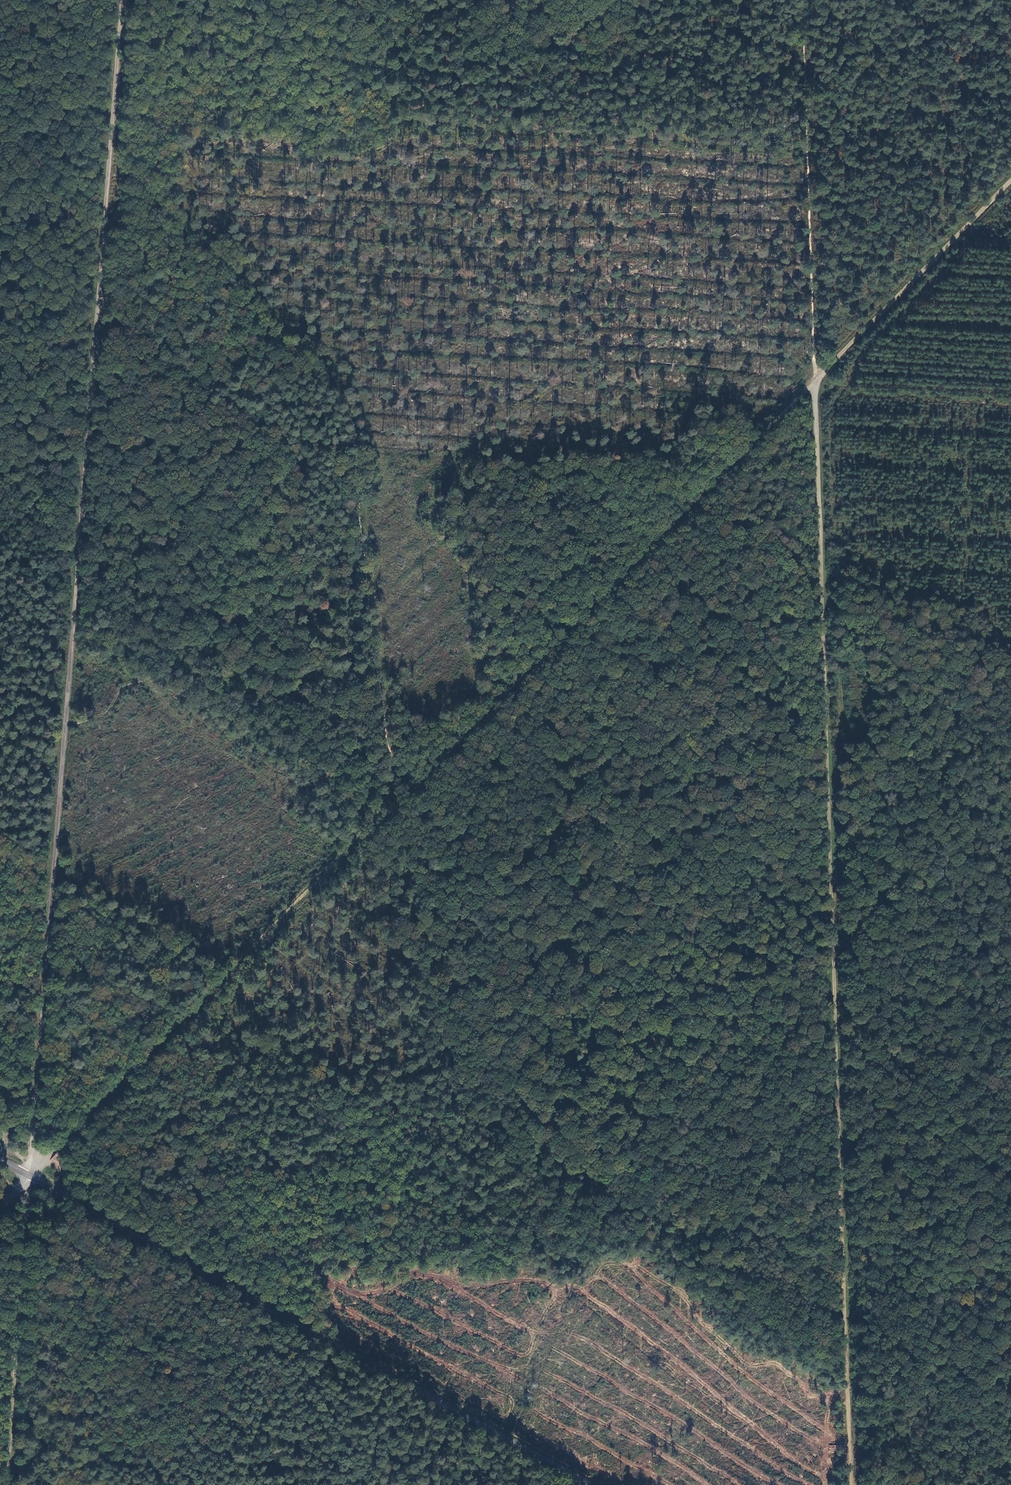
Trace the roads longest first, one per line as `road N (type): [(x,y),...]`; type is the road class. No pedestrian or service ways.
road 1 (track): [(814,383),(846,1294)]
road 2 (tertiary): [(0,1159),(594,1484)]
road 3 (track): [(412,788),(814,383)]
road 4 (track): [(27,1174),(412,788)]
road 5 (track): [(68,719),(38,1127),(27,1174)]
road 6 (track): [(814,349),(805,0)]
road 7 (track): [(27,1174),(5,1484)]
road 8 (track): [(814,383),(1010,183)]
road 9 (track): [(108,241),(86,517)]
road 10 (track): [(121,0),(108,241)]
road 11 (track): [(846,1294),(851,1484)]
road 12 (track): [(78,582),(68,719)]

